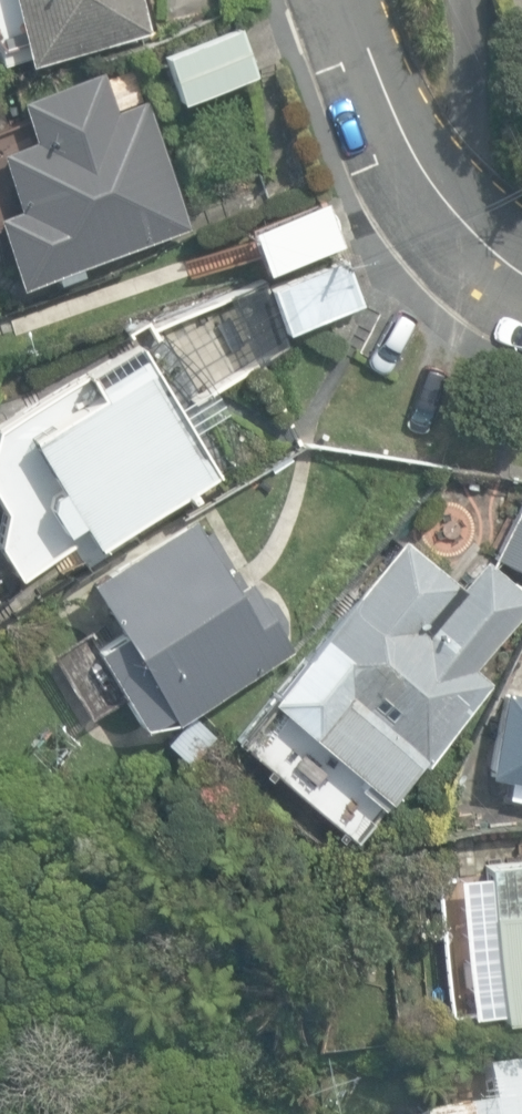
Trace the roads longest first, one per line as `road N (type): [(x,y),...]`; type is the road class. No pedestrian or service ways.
road 1 (residential): [(351,0),(395,121),(440,205),(490,254),(521,272)]

